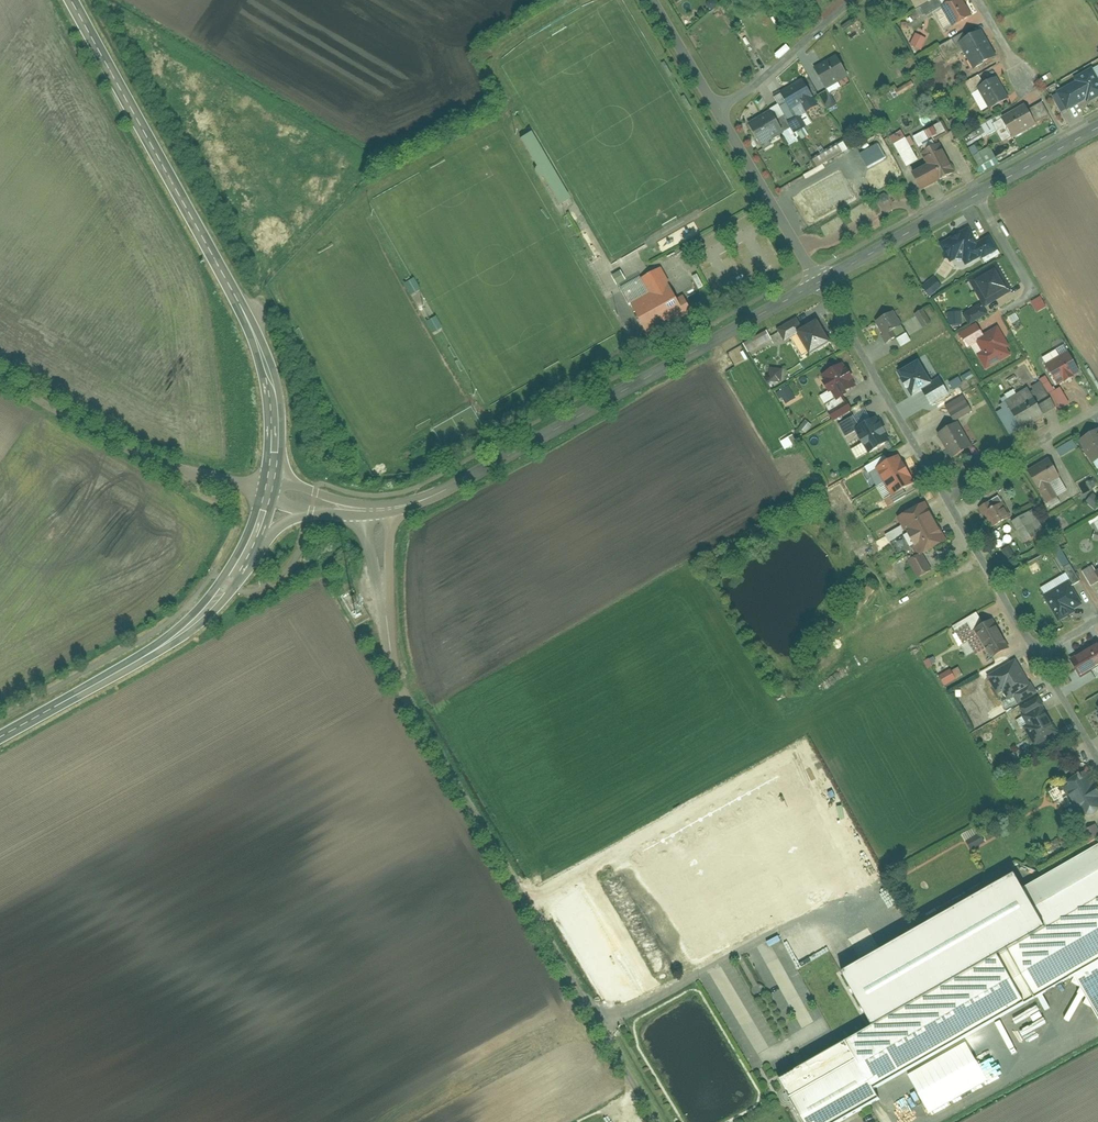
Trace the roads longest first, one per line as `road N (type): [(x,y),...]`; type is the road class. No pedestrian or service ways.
road 1 (unclassified): [(379,512),(398,681),(651,1121)]
road 2 (secondary): [(267,494),(275,409),(257,343),(71,0)]
road 3 (tertiary): [(379,512),(453,492),(818,282)]
road 4 (unclassified): [(0,376),(148,457),(267,494)]
road 5 (secondary): [(0,737),(165,644),(228,585)]
road 6 (residential): [(951,501),(818,282)]
road 7 (residential): [(818,282),(719,110)]
road 8 (tertiary): [(818,282),(979,196)]
road 9 (residential): [(1040,659),(951,501)]
road 10 (residential): [(852,0),(719,110)]
road 11 (residential): [(951,501),(1097,409)]
road 12 (residential): [(979,196),(1036,293),(1009,309)]
road 13 (tertiary): [(979,196),(1097,130)]
road 14 (residential): [(719,110),(650,0)]

